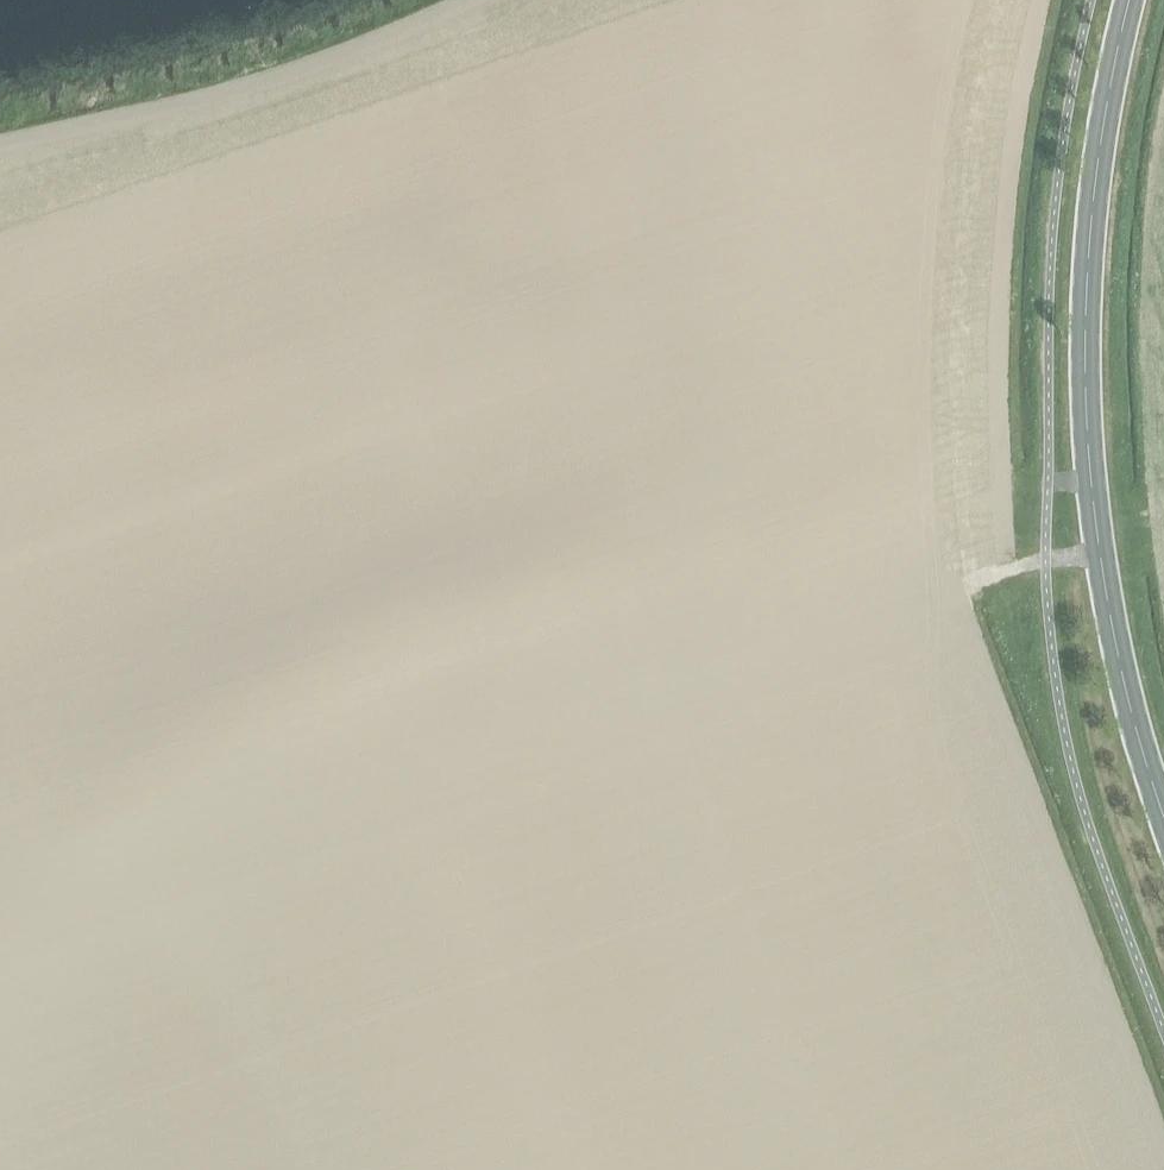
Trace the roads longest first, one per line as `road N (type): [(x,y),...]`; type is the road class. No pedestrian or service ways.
road 1 (primary): [(1163,799),(1112,659),(1080,390),(1099,180),(1127,0)]

